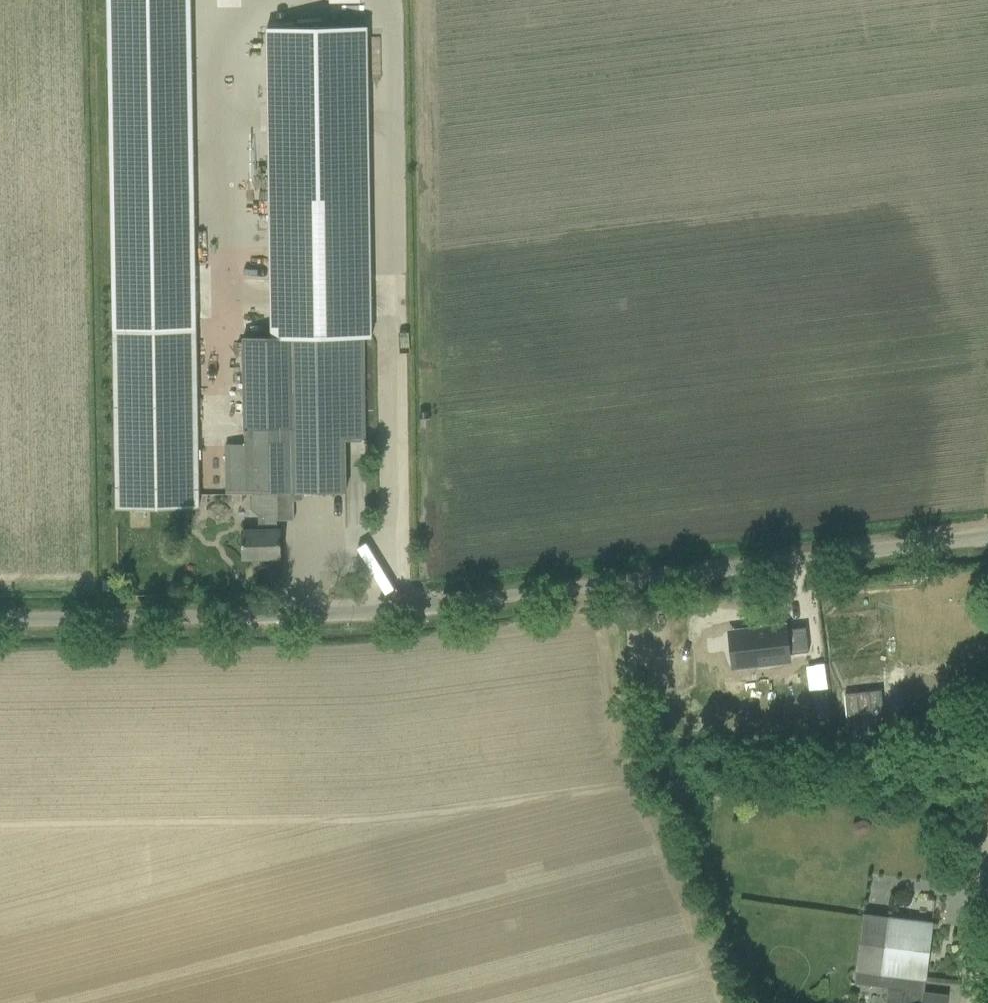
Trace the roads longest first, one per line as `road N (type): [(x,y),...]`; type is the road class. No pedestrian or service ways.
road 1 (unclassified): [(0,621),(389,615),(987,537)]

